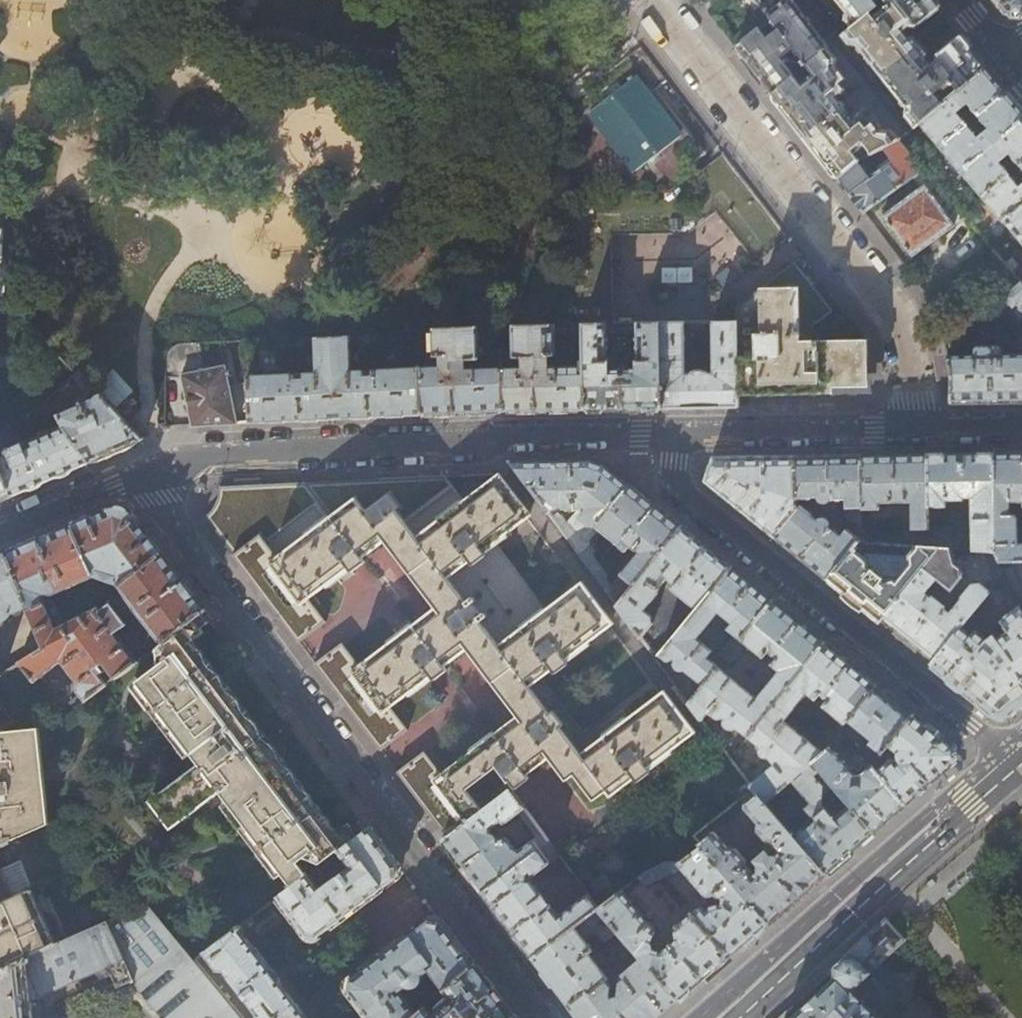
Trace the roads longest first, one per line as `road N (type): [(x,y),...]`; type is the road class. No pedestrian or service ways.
road 1 (residential): [(547,1017),(142,472)]
road 2 (residential): [(142,472),(190,453),(675,433)]
road 3 (residential): [(653,0),(900,312),(909,426)]
road 4 (residential): [(1021,765),(685,490),(675,478),(675,433)]
road 5 (secondary): [(740,1017),(1021,765)]
road 6 (residential): [(675,433),(909,426)]
road 7 (residential): [(142,472),(0,530)]

